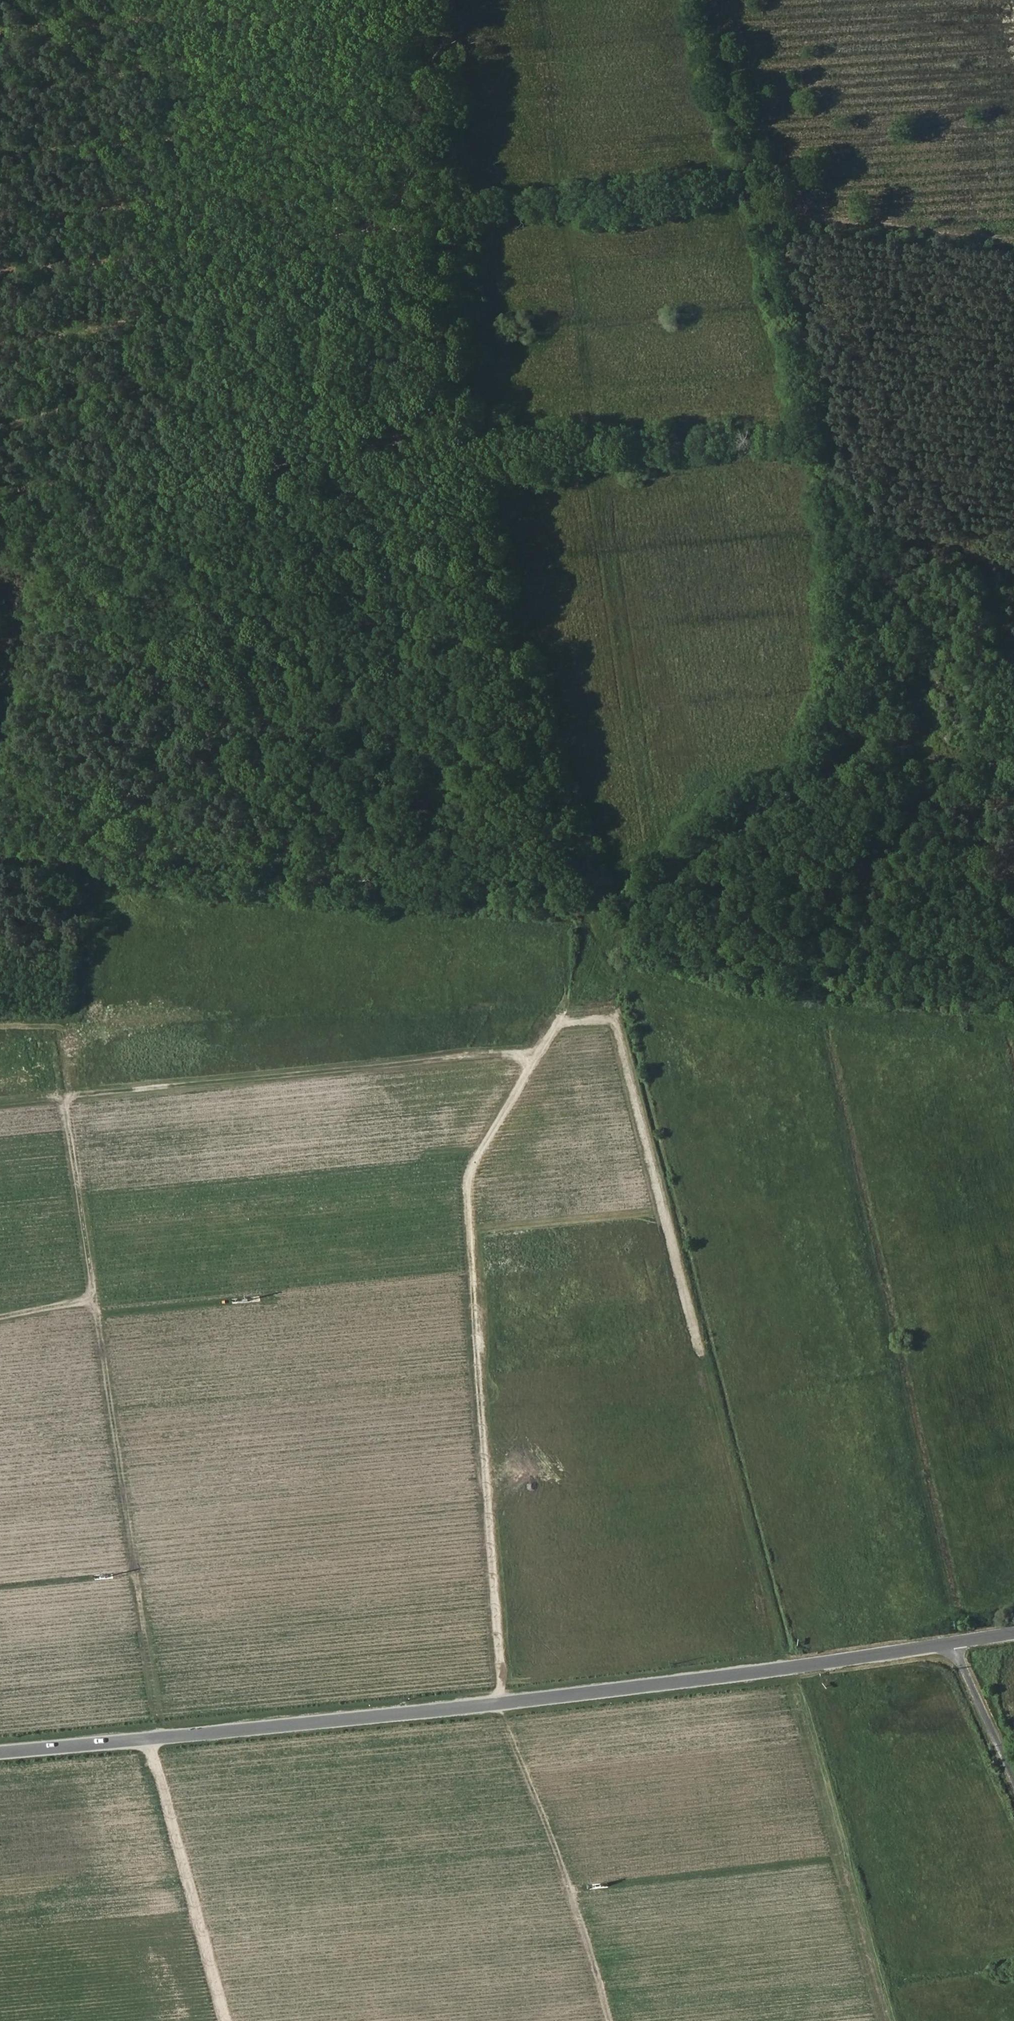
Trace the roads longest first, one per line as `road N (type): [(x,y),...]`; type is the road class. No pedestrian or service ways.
road 1 (tertiary): [(0,1750),(954,1643)]
road 2 (residential): [(1013,1779),(954,1643)]

